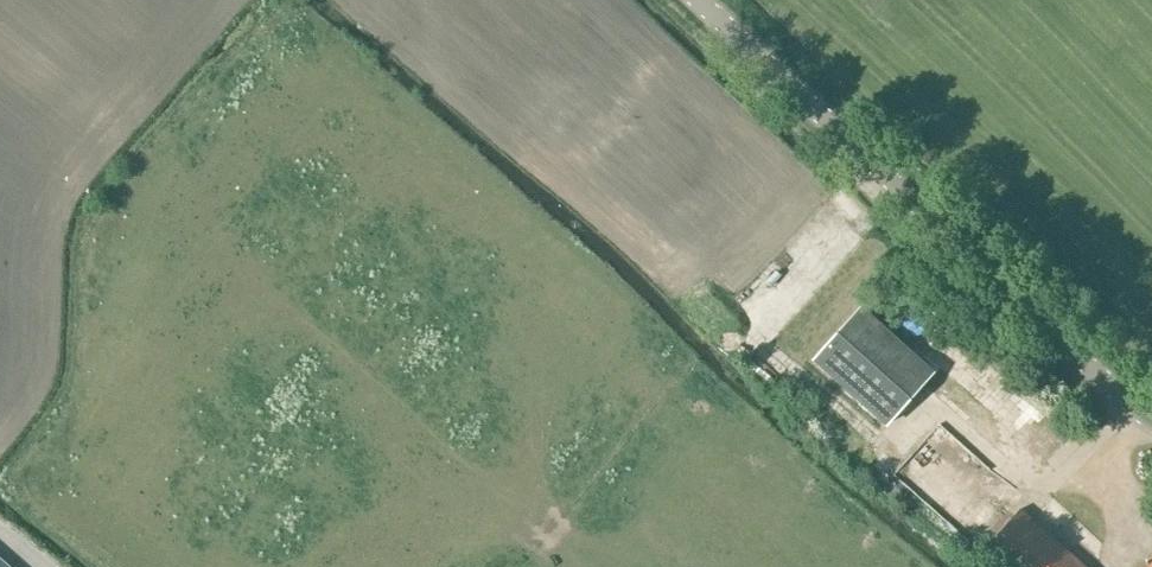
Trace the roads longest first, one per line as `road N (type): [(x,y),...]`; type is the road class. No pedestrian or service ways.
road 1 (tertiary): [(1151,423),(841,154),(695,0)]

